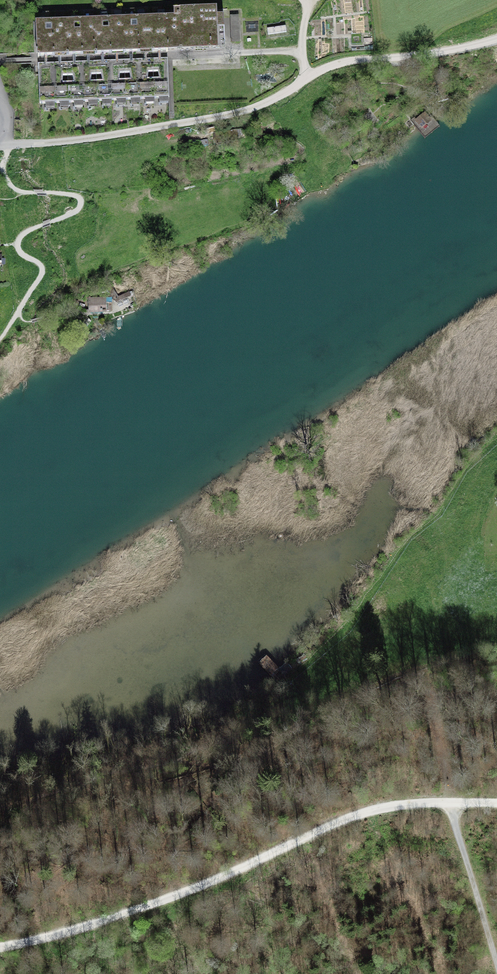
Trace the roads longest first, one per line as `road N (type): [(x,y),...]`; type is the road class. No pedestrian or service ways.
road 1 (track): [(0,946),(190,892),(359,813),(397,804),(496,804)]
road 2 (track): [(9,145),(234,114),(306,78)]
road 3 (track): [(306,78),(338,63),(496,39)]
road 4 (track): [(496,966),(452,804)]

